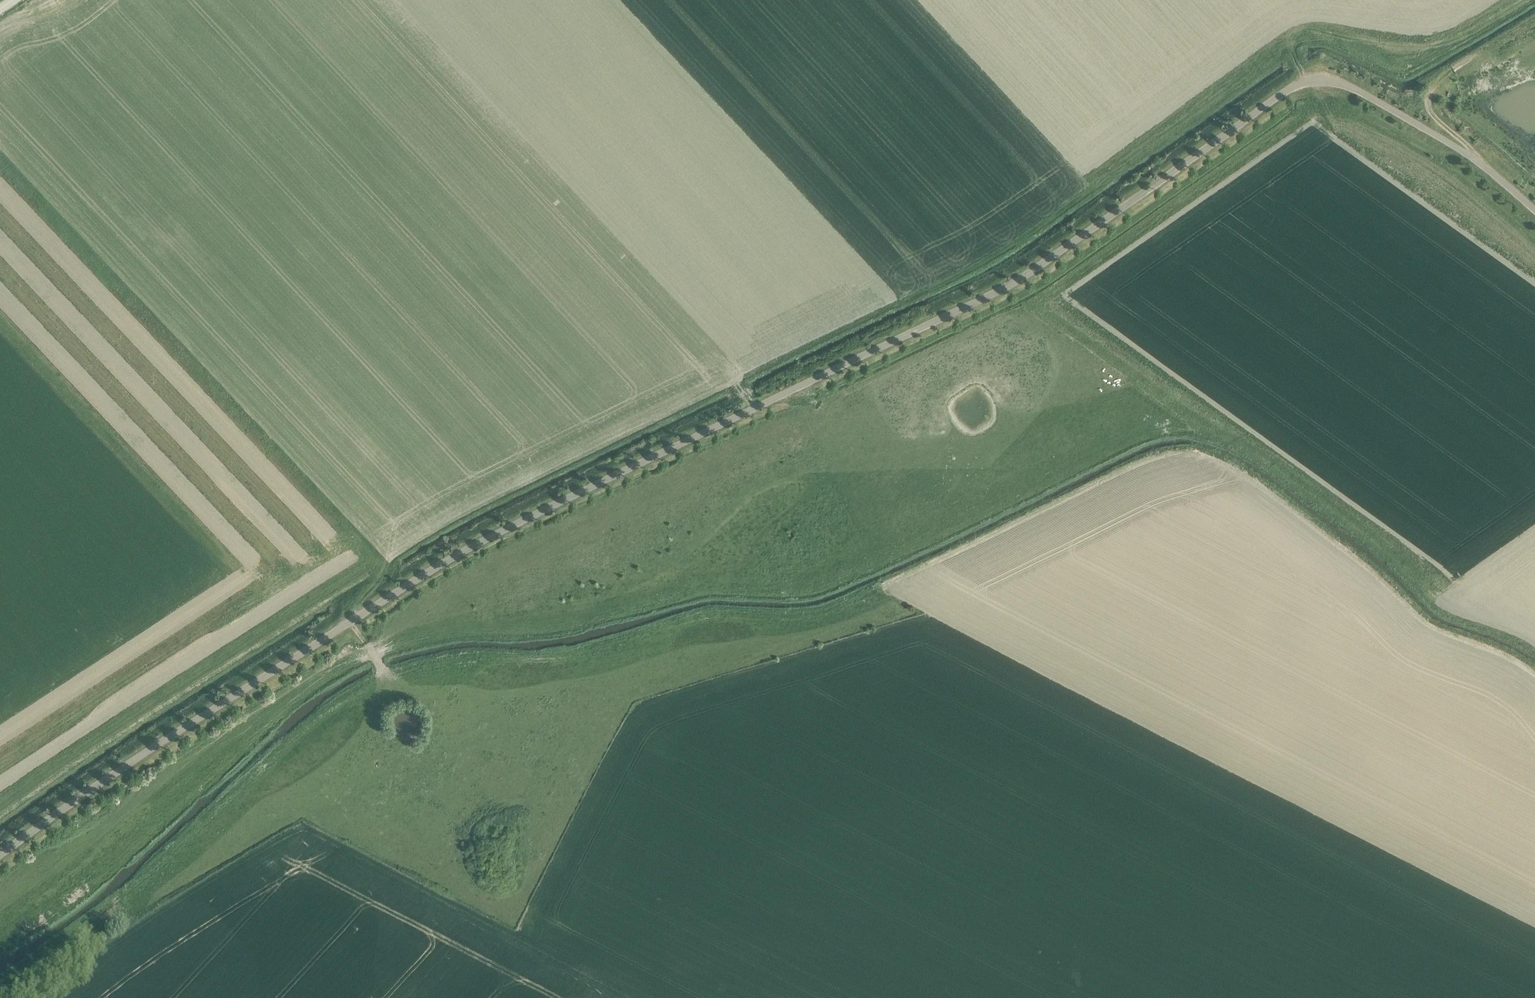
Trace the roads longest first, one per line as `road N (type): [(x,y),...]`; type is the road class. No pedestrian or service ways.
road 1 (track): [(0,854),(463,551),(1008,286),(1304,80),(1342,83),(1421,124),(1534,209)]
road 2 (track): [(386,677),(353,620),(384,580),(376,567)]

